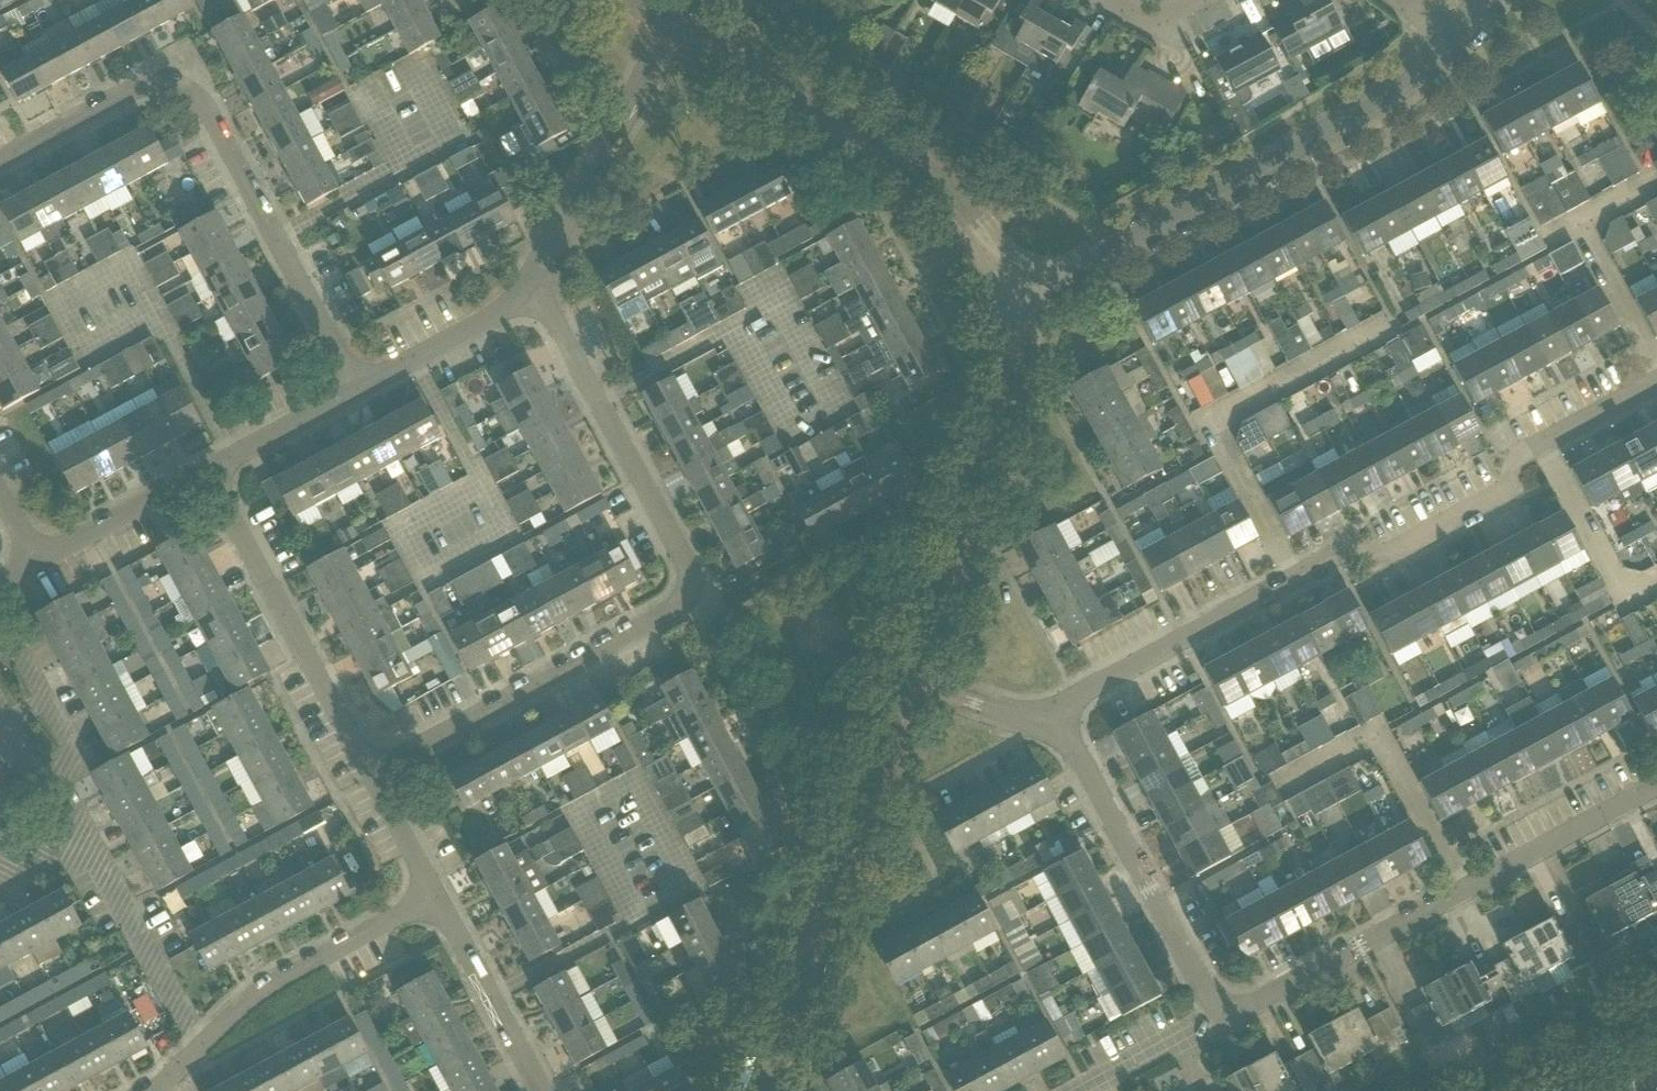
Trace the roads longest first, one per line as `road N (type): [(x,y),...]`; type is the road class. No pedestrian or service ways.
road 1 (residential): [(372,771),(666,613),(689,590),(693,568),(531,286)]
road 2 (residential): [(1656,382),(1545,442),(1505,493),(1385,555),(1341,555),(1049,716)]
road 3 (residential): [(360,386),(220,126),(180,92),(151,85),(0,162)]
road 4 (residential): [(1022,293),(1124,244),(1428,66),(1450,41)]
road 5 (residential): [(1221,1023),(1656,784)]
road 6 (residential): [(1022,293),(994,240),(932,176),(667,29)]
road 7 (residential): [(760,1090),(919,684)]
road 8 (residential): [(919,684),(1028,376),(1034,337),(1022,293)]
road 9 (residential): [(1221,1023),(1049,716)]
road 10 (residential): [(372,771),(207,466)]
road 11 (residential): [(531,286),(667,29)]
road 12 (residential): [(196,1048),(293,967),(432,897)]
road 13 (residential): [(196,1048),(82,844)]
road 14 (residential): [(540,1090),(432,897)]
road 15 (residential): [(360,386),(531,286)]
road 16 (residential): [(33,559),(207,466)]
road 17 (residential): [(207,466),(360,386)]
road 18 (residential): [(82,844),(0,699)]
road 19 (residential): [(432,897),(372,771)]
road 20 (residential): [(1049,716),(1017,716),(919,684)]
road 21 (residential): [(1104,1090),(1221,1023)]
road 22 (residential): [(1221,0),(1178,23),(1142,23),(1098,0)]

